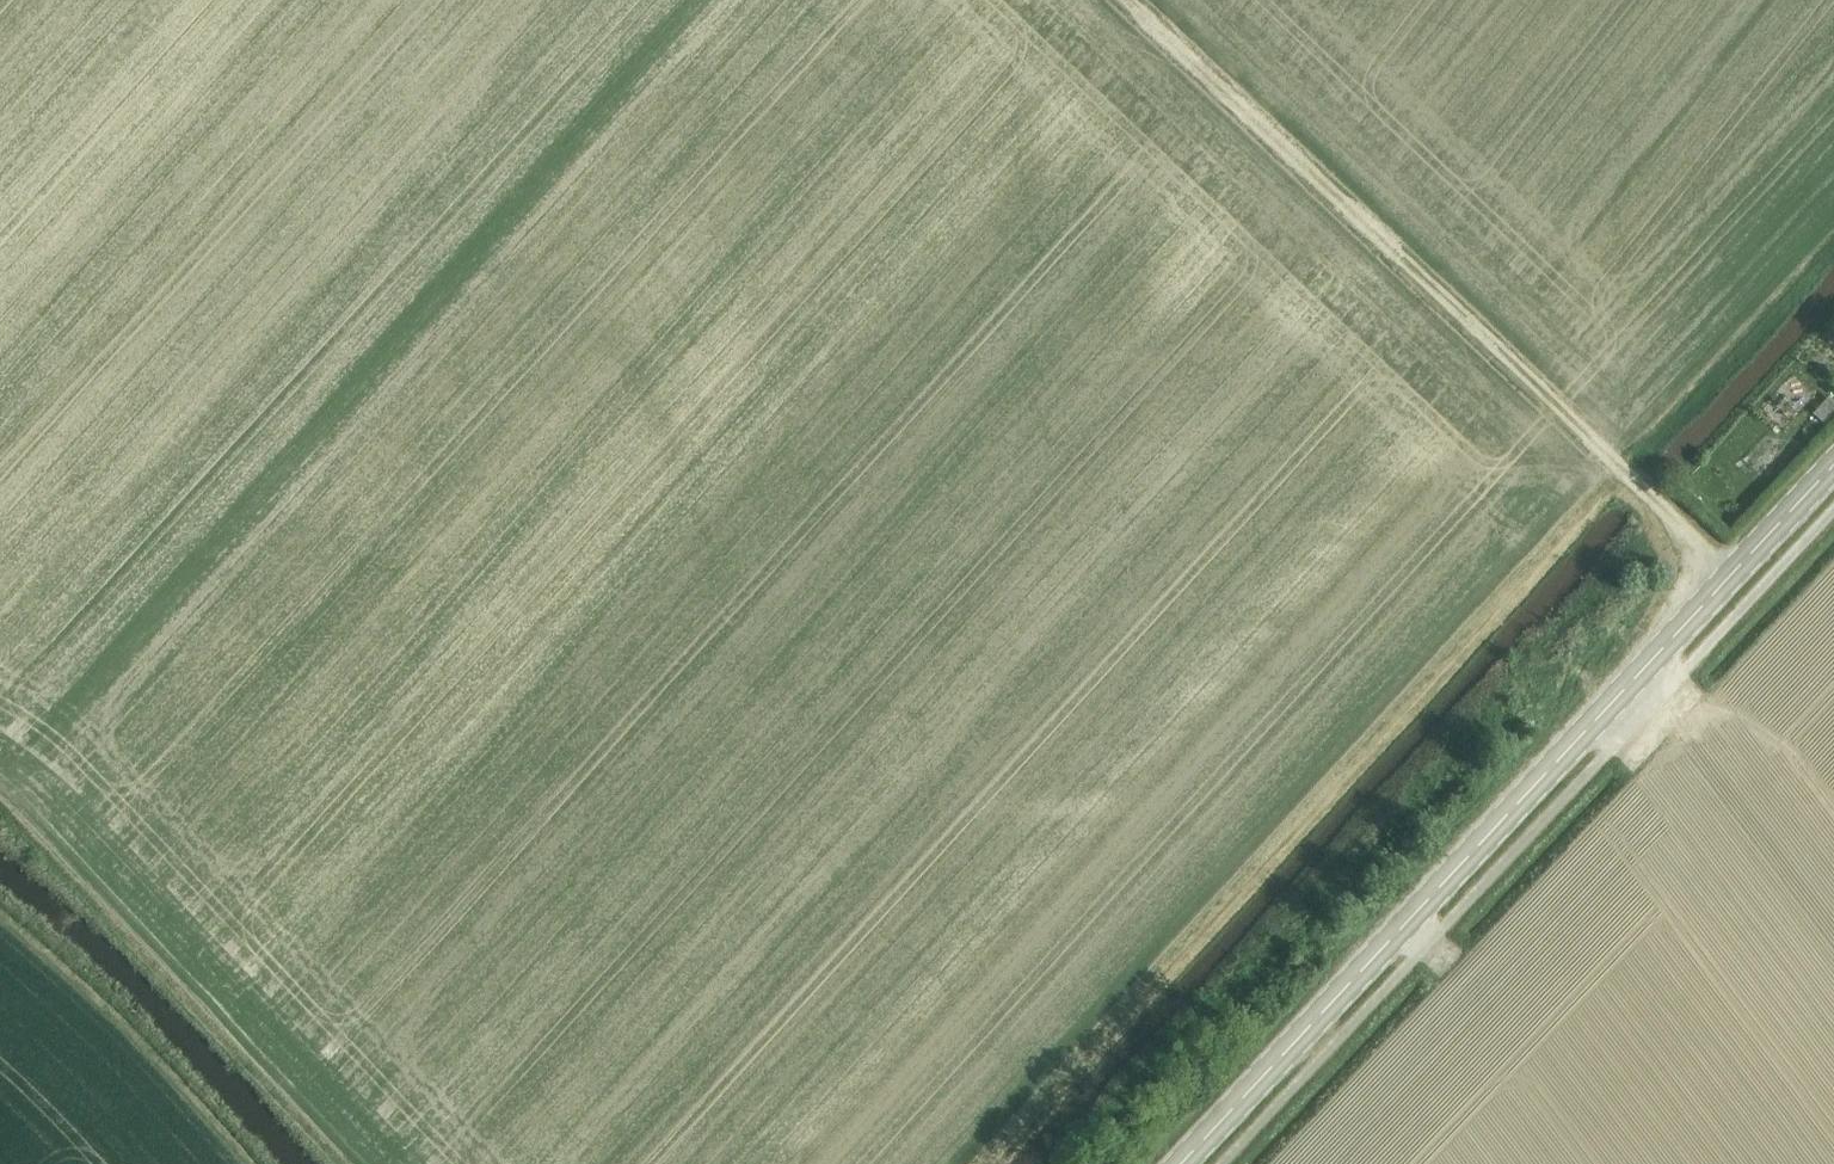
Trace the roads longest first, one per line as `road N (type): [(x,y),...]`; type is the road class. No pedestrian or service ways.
road 1 (secondary): [(1186,1163),(1833,475)]
road 2 (track): [(1733,583),(1132,0)]

